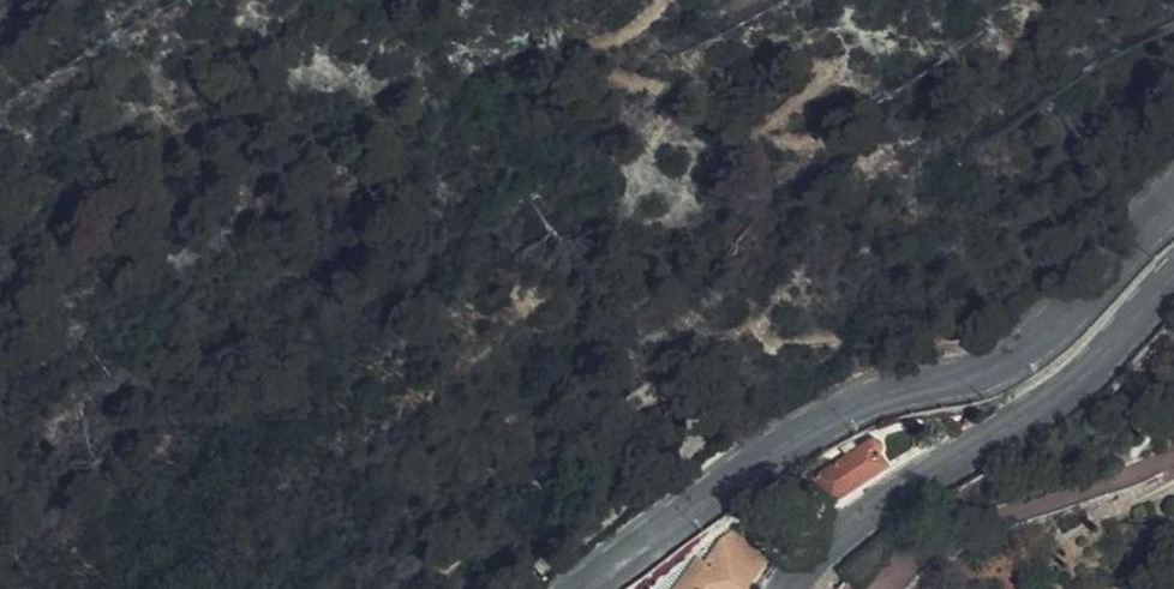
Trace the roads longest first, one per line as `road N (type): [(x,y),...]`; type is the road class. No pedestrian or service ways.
road 1 (tertiary): [(1173,201),(1056,328),(996,369),(823,416),(580,588)]
road 2 (tertiary): [(789,588),(870,514),(1086,374),(1173,274)]

